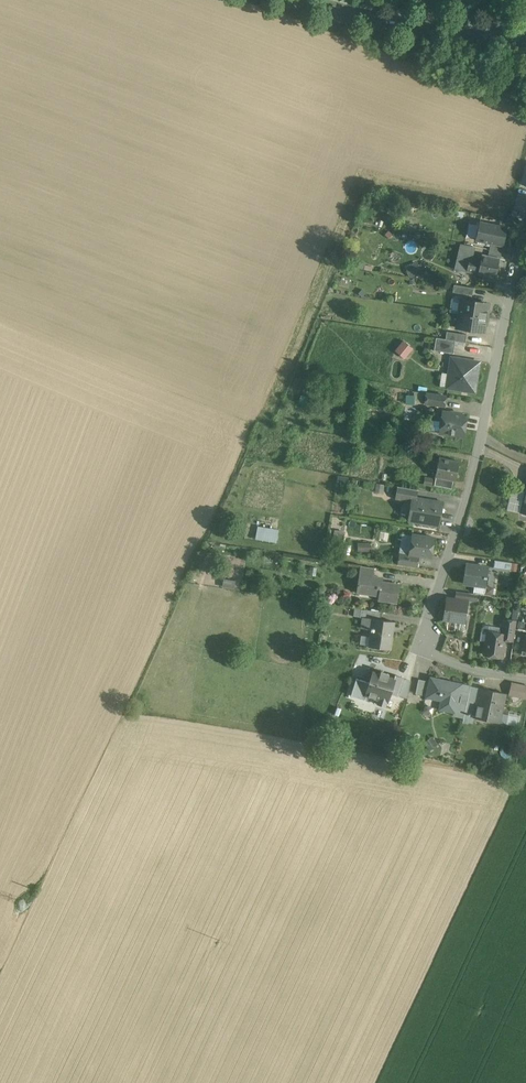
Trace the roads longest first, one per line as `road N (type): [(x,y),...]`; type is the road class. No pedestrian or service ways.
road 1 (residential): [(525,677),(444,661),(415,639),(476,451),(525,205)]
road 2 (tertiary): [(299,0),(525,37)]

